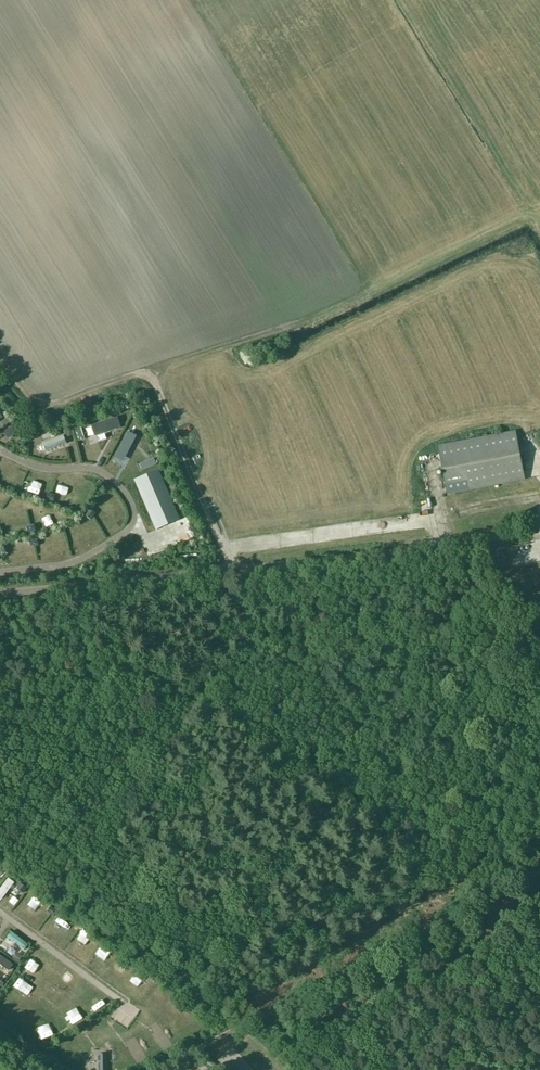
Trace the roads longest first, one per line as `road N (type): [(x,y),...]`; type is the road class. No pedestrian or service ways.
road 1 (unclassified): [(539,528),(0,594)]
road 2 (track): [(539,870),(266,1013)]
road 3 (track): [(266,1013),(153,1069)]

